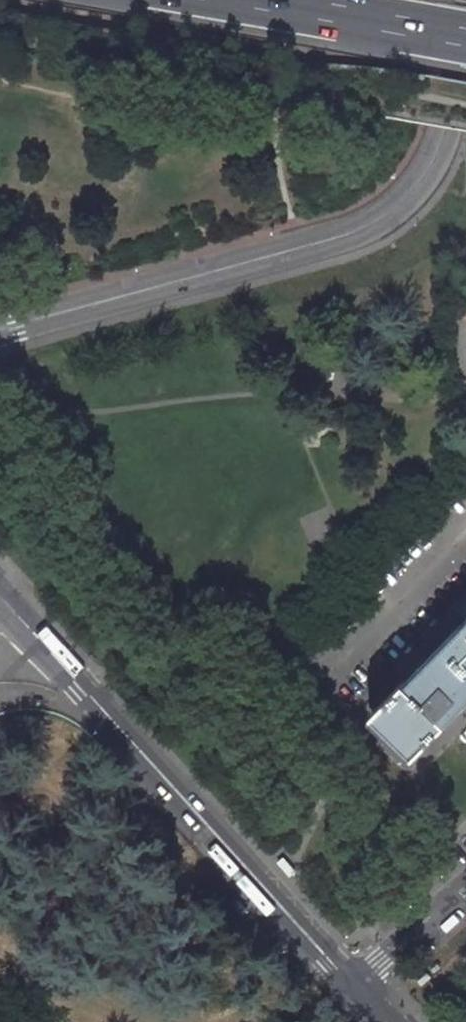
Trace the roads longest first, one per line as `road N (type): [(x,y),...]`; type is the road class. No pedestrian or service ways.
road 1 (unclassified): [(442,134),(429,169),(359,232),(13,327)]
road 2 (secondary): [(43,645),(350,985)]
road 3 (motorway): [(241,0),(465,40)]
road 4 (residential): [(334,668),(465,530)]
road 5 (residential): [(350,985),(465,883)]
road 6 (unclassified): [(442,134),(465,5)]

